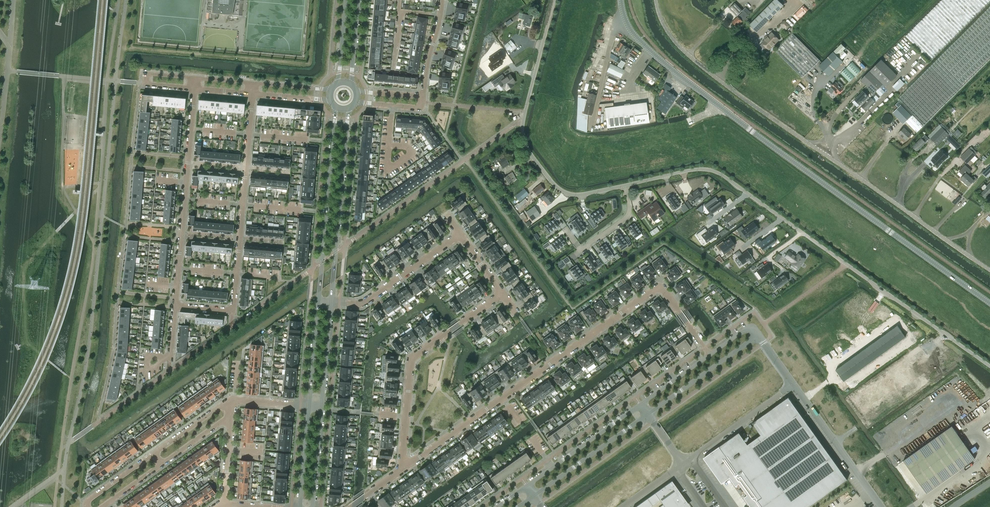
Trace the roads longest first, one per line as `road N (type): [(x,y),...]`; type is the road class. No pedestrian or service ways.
road 1 (tertiary): [(989,303),(665,63),(630,29),(621,0)]
road 2 (unclassified): [(989,270),(695,61),(670,35),(656,0)]
road 3 (unclassified): [(989,366),(718,173),(694,169),(624,185)]
road 4 (residential): [(406,466),(654,291),(664,290),(710,355)]
road 5 (unclassified): [(624,185),(566,193),(525,143),(523,117),(554,0)]
road 6 (residential): [(406,466),(411,359),(501,296)]
road 7 (tertiary): [(331,302),(348,107)]
road 8 (tertiary): [(336,106),(319,300)]
road 9 (residential): [(460,233),(366,302),(331,302)]
road 10 (unclassified): [(882,506),(794,385)]
road 11 (unclassified): [(534,496),(648,415)]
road 12 (unclassified): [(640,404),(527,486)]
road 13 (unclassified): [(648,415),(758,335)]
road 14 (unclassified): [(683,463),(794,385)]

